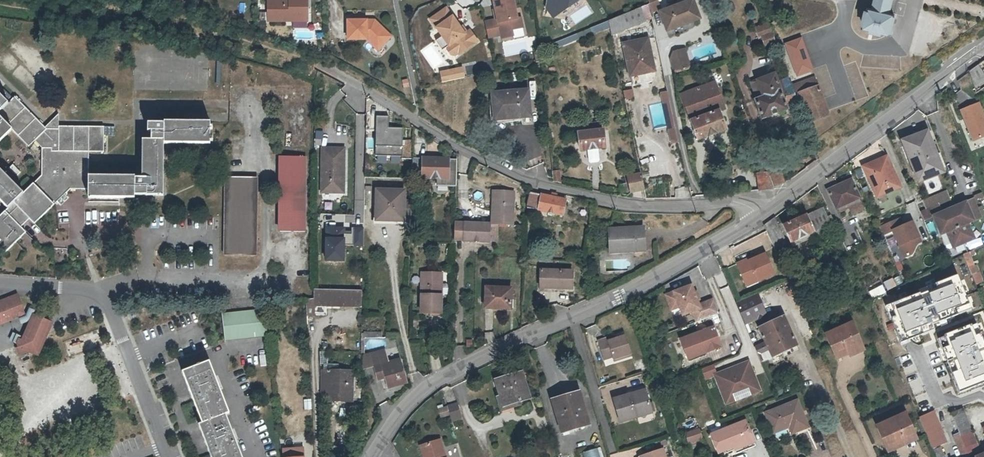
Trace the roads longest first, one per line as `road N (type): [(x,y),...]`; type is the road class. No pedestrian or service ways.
road 1 (residential): [(316,65),(528,178),(611,201),(734,201),(761,215)]
road 2 (residential): [(761,215),(618,298),(455,369),(404,408),(373,456)]
road 3 (residential): [(0,285),(105,291),(171,456)]
road 4 (residential): [(983,46),(761,215)]

